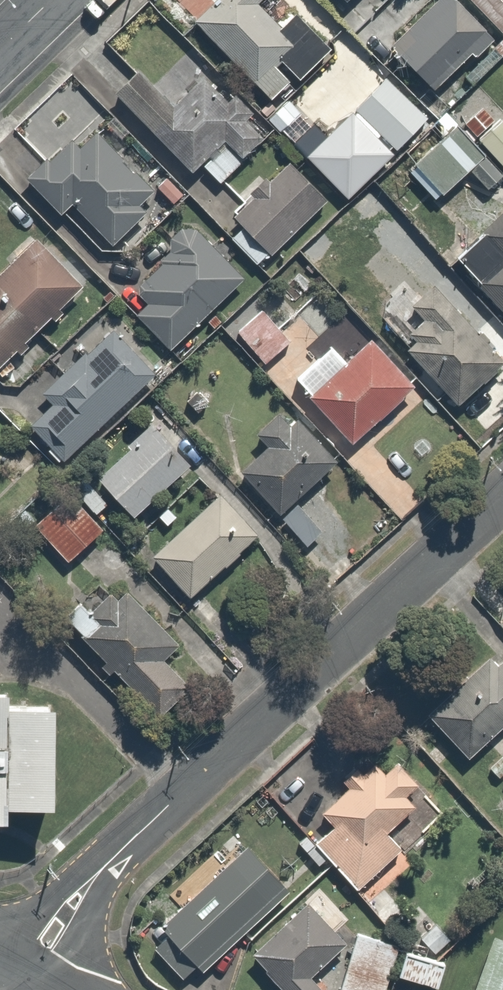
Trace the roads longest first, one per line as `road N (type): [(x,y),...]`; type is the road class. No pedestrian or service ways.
road 1 (unclassified): [(0,963),(41,944),(180,793),(502,495)]

